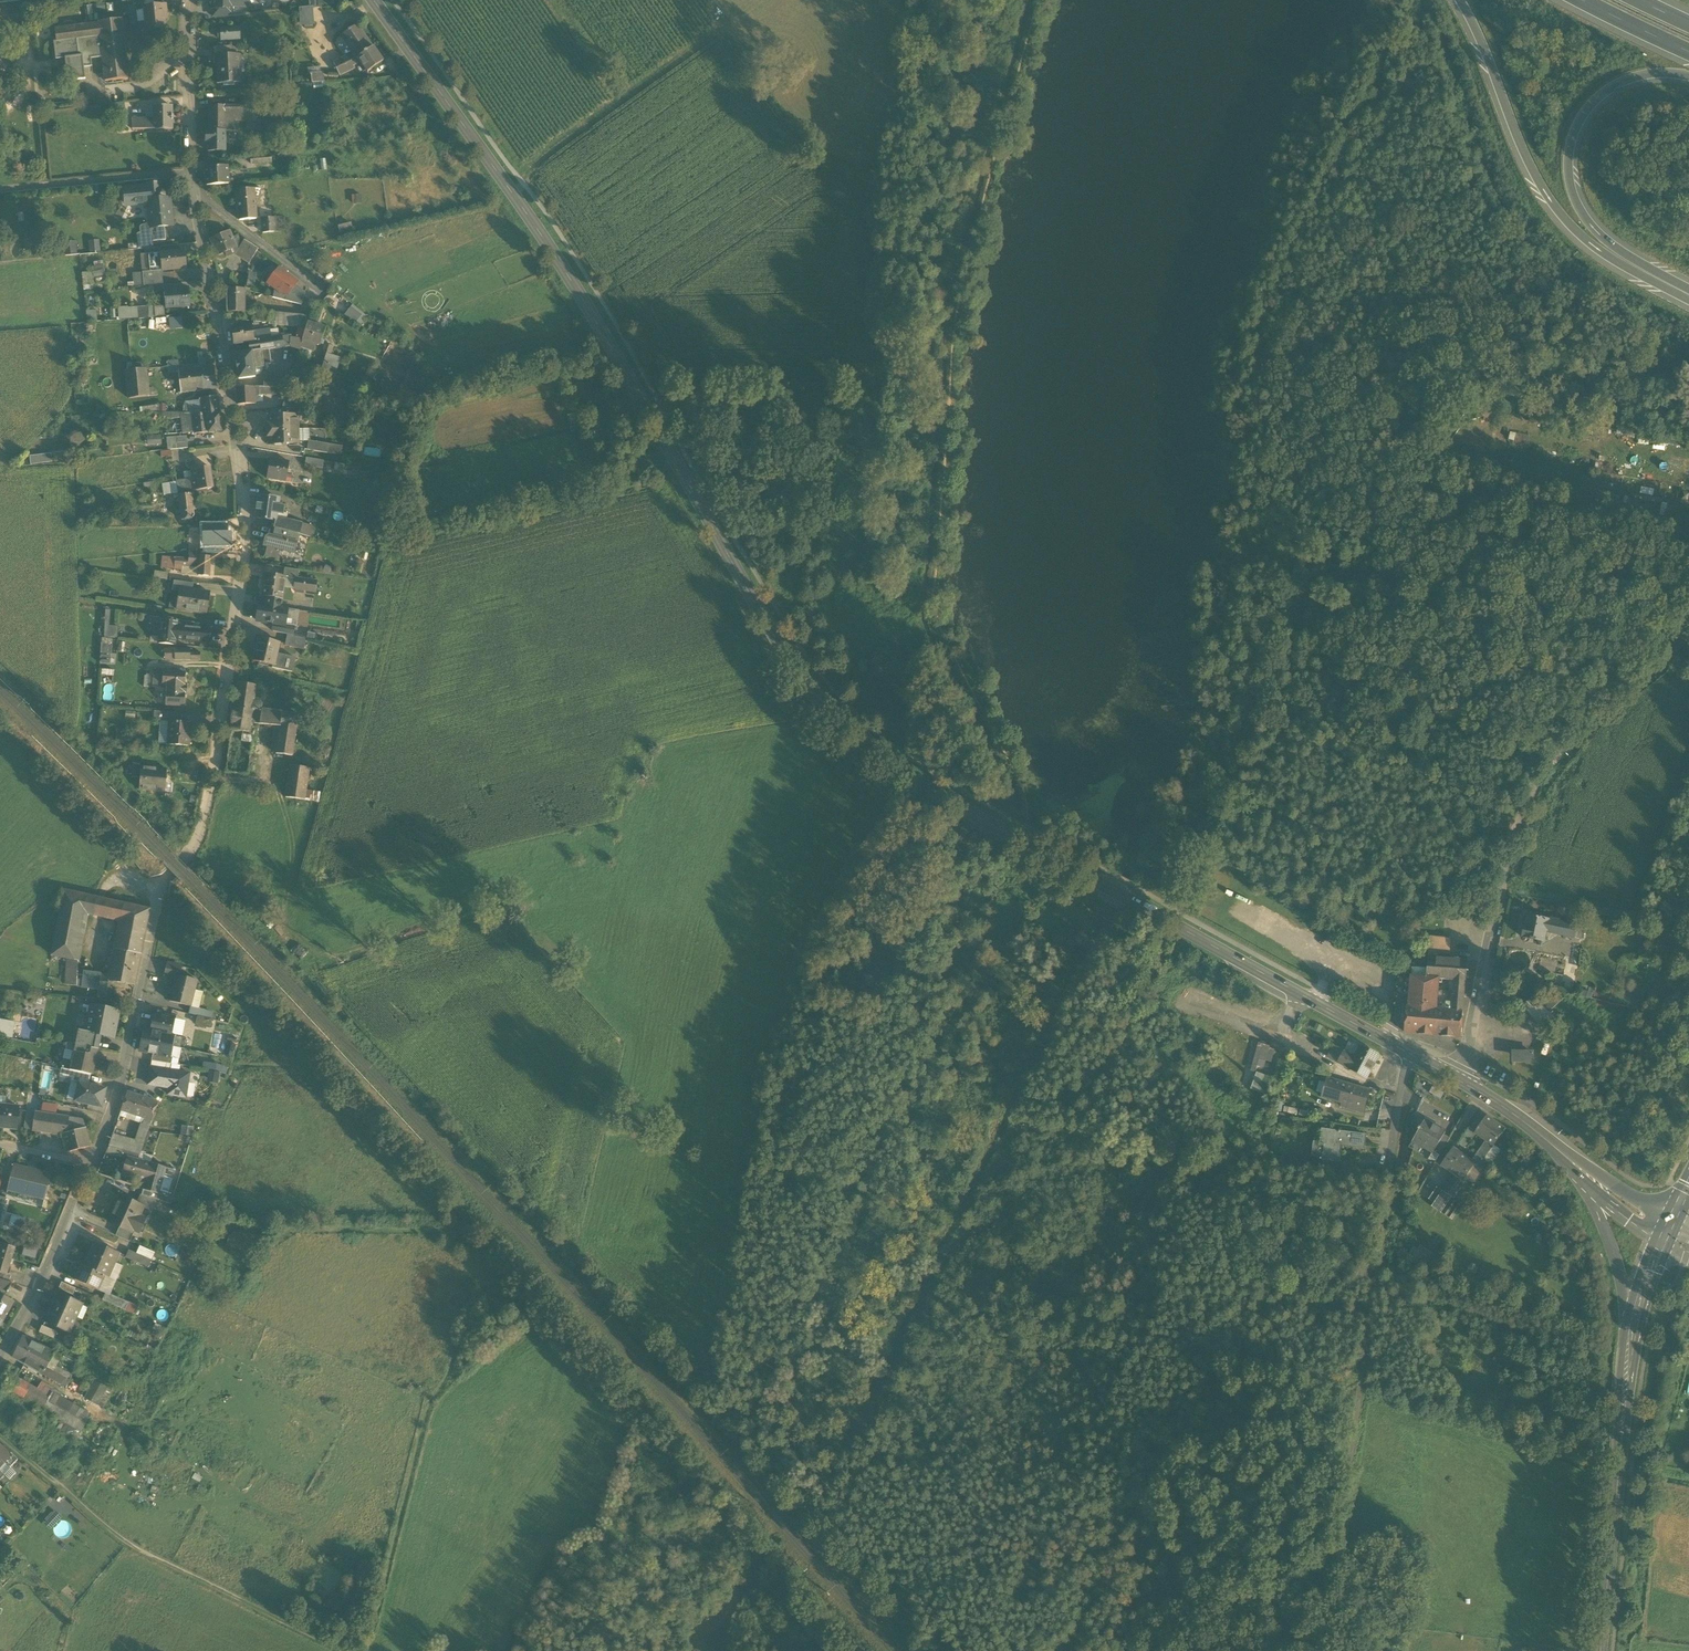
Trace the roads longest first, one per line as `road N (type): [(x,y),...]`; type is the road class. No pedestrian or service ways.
road 1 (secondary): [(373,0),(546,244),(800,678),(851,734),(900,774),(1413,1057)]
road 2 (residential): [(194,191),(225,351),(247,558),(215,760),(201,831),(184,859)]
road 3 (unclassified): [(1325,1650),(1404,1074),(1413,1057)]
road 4 (track): [(344,1650),(133,1547),(0,1437)]
road 5 (motorway): [(1460,0),(1550,201),(1583,239),(1636,269)]
road 6 (residential): [(184,859),(158,890),(120,1083),(91,1164)]
road 7 (secondary): [(1633,1332),(1601,1650)]
road 8 (track): [(949,395),(677,406),(651,420)]
road 9 (motorway): [(1636,269),(1583,215),(1569,181),(1570,146),(1585,113),(1609,90),(1643,76),(1688,76)]
road 10 (track): [(506,185),(722,30)]
road 11 (unclassified): [(1519,825),(1559,755),(1688,635)]
road 12 (residential): [(1466,1070),(1519,825)]
road 13 (residential): [(91,1164),(0,1358)]
road 14 (residential): [(189,172),(0,188)]
road 15 (secondary): [(1413,1057),(1462,1081),(1560,1155)]
road 16 (residential): [(192,0),(189,172)]
road 17 (secondary): [(1582,1176),(1623,1281),(1633,1332)]
road 18 (residential): [(194,191),(324,292)]
road 19 (secondary): [(1672,1219),(1560,1155)]
road 20 (motorway): [(1578,0),(1688,53)]

